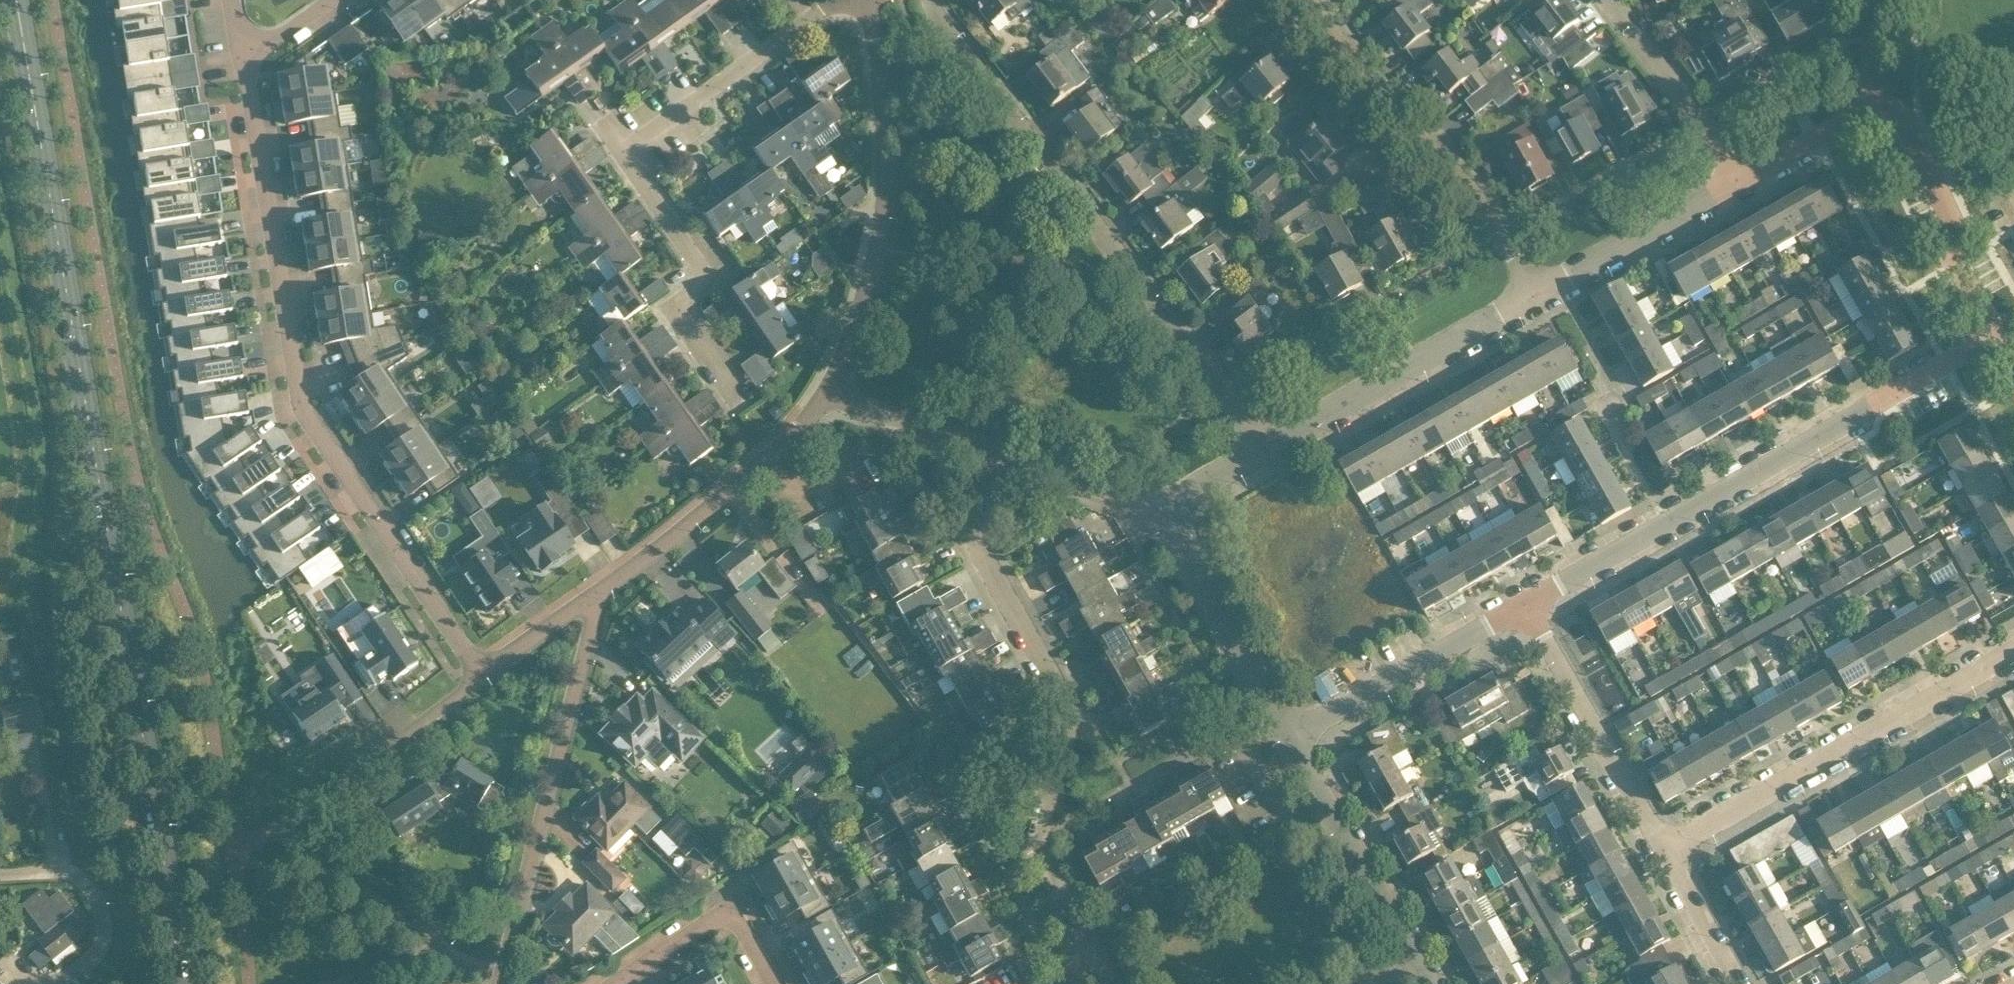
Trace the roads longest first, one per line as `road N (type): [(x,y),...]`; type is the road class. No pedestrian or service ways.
road 1 (secondary): [(181,983),(148,729),(19,0)]
road 2 (residential): [(248,65),(302,405),(477,683)]
road 3 (residential): [(855,0),(629,166),(706,282),(677,306),(740,402)]
road 4 (residential): [(1117,983),(1054,870),(1042,835),(1065,706),(990,559),(990,514),(1006,452)]
road 5 (residential): [(1267,447),(930,0)]
road 6 (residential): [(1525,606),(2005,330)]
road 7 (residential): [(503,983),(601,587)]
road 8 (residential): [(1662,848),(2013,650)]
road 9 (residential): [(826,390),(875,249),(881,185),(869,0)]
road 10 (residential): [(1553,283),(1329,0)]
road 11 (residential): [(1267,447),(1553,283)]
road 12 (residential): [(601,587),(787,443),(826,390)]
road 13 (residential): [(1440,983),(1293,733)]
road 14 (residential): [(1662,848),(1525,606)]
road 15 (residential): [(1293,733),(1525,606)]
road 16 (residential): [(1293,733),(1283,699),(1170,501)]
road 17 (tertiary): [(2005,330),(1876,104)]
road 18 (residential): [(275,827),(477,683)]
road 19 (residential): [(1553,283),(1742,172)]
road 20 (residential): [(55,983),(100,946),(102,907),(75,871),(0,872)]
road 21 (residential): [(1742,172),(1616,0)]
road 22 (residential): [(1006,452),(826,390)]
road 23 (residential): [(1170,501),(1006,452)]
road 24 (residential): [(477,683),(601,587)]
road 25 (residential): [(1741,983),(1662,848)]
road 26 (residential): [(1742,172),(1876,104)]
road 27 (residential): [(616,983),(726,917)]

